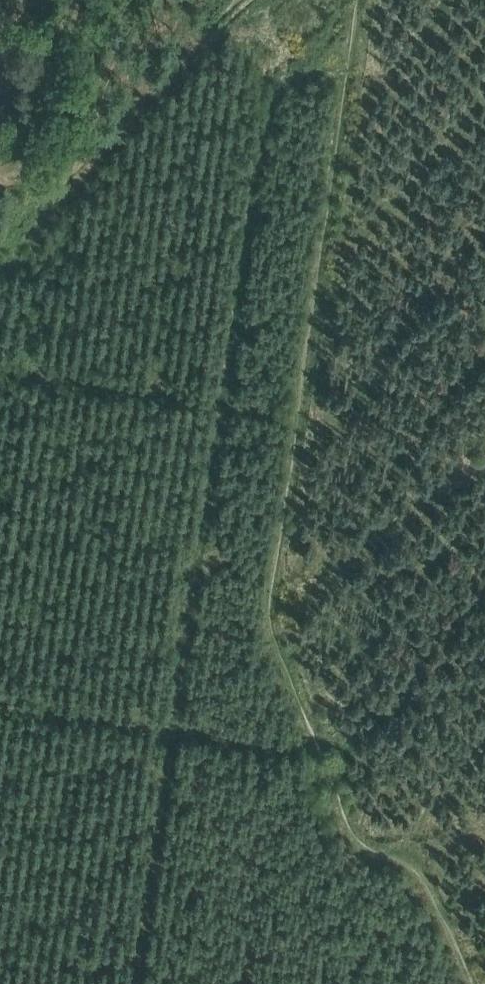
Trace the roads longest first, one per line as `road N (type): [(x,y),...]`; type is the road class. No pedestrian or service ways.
road 1 (track): [(360,0),(276,596),(338,809),(392,844),(445,983)]

